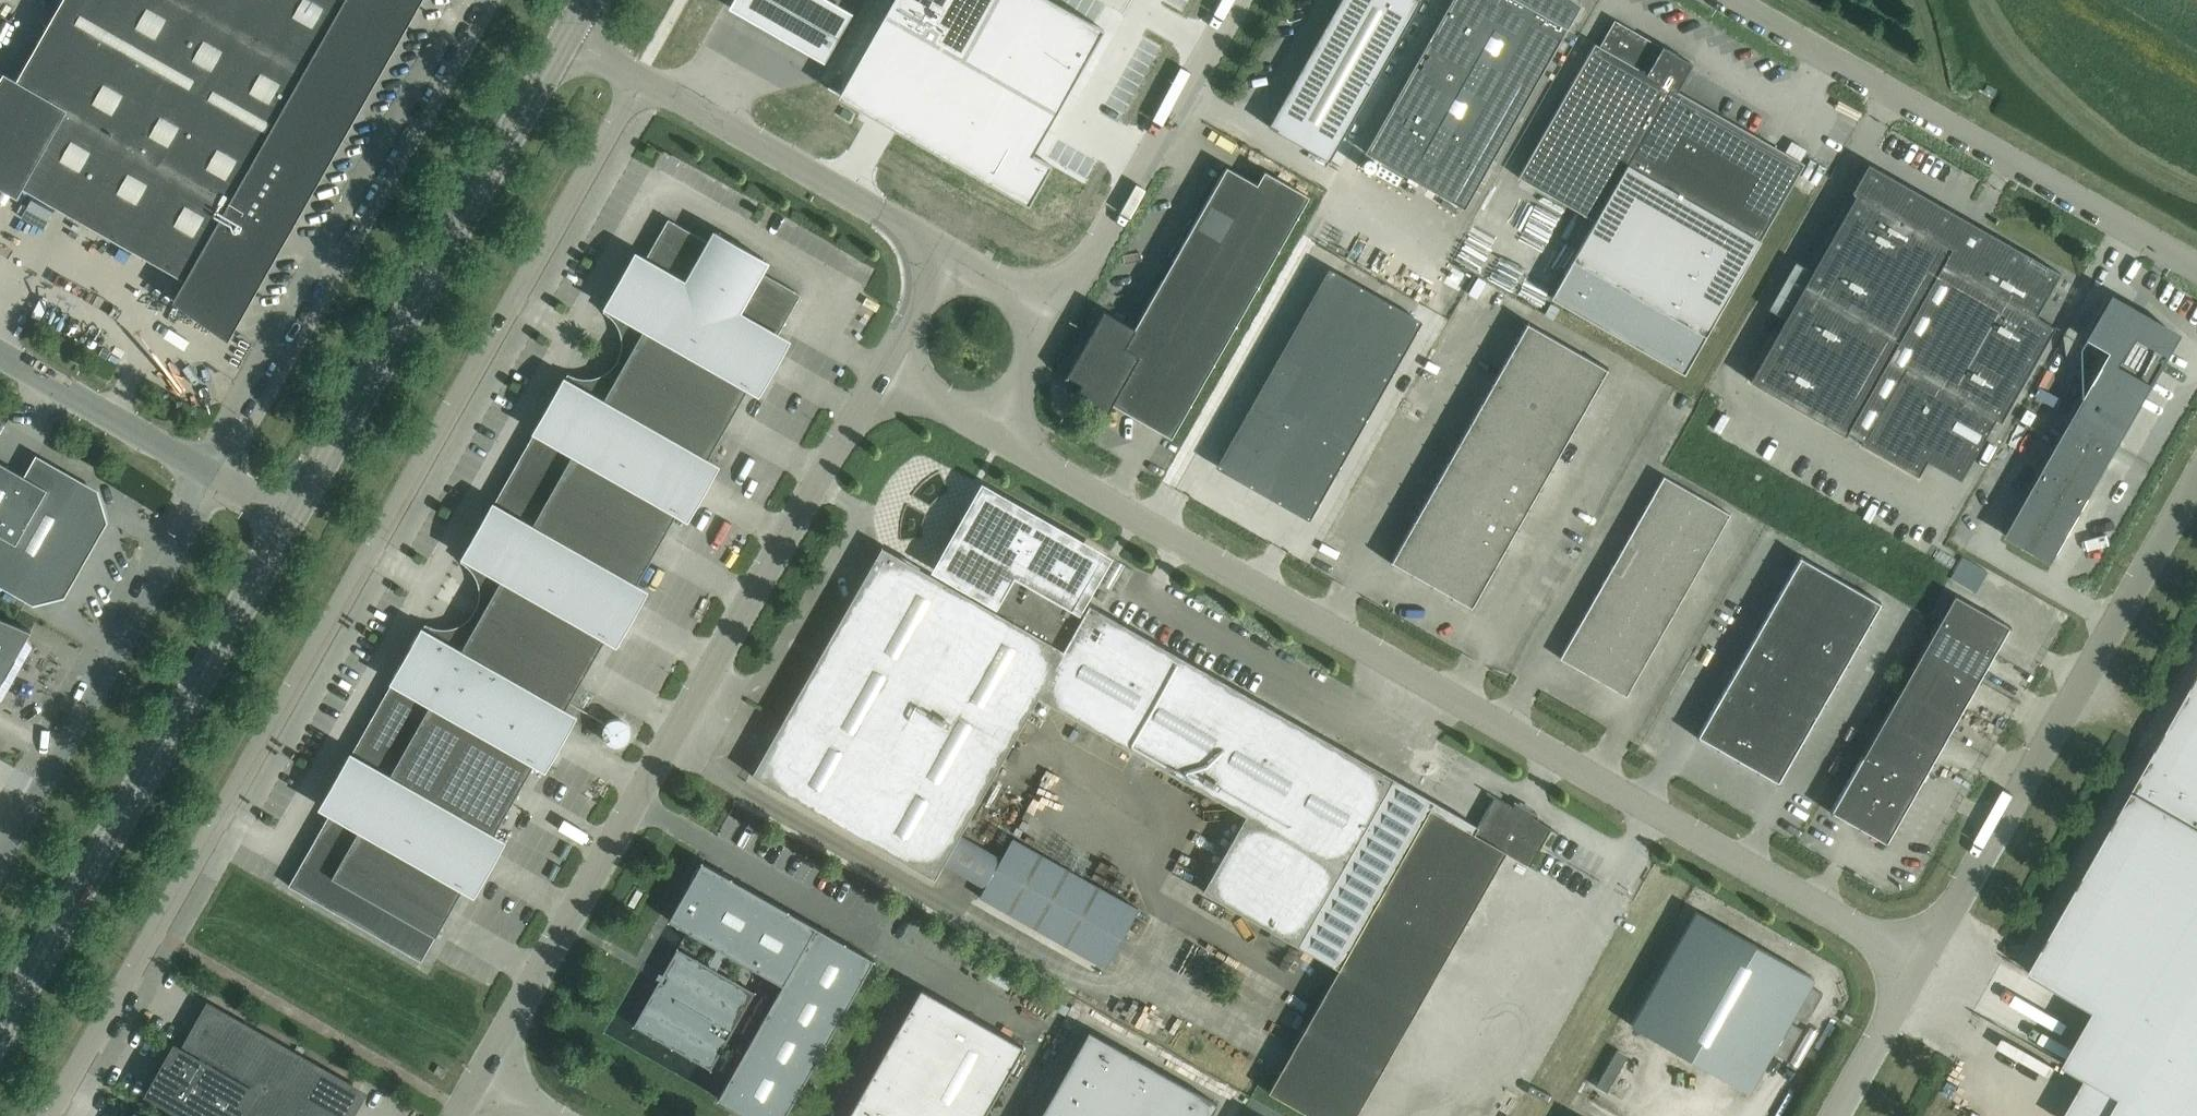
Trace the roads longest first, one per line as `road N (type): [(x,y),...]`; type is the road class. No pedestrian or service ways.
road 1 (unclassified): [(51,1115),(642,77)]
road 2 (unclassified): [(1919,967),(992,439)]
road 3 (unclassified): [(483,1075),(883,377)]
road 4 (secondary): [(0,1032),(289,522)]
road 5 (secondary): [(289,522),(568,34)]
road 6 (unclassified): [(1919,967),(2196,484)]
road 7 (unclassified): [(207,472),(242,433),(488,0)]
road 8 (unclassified): [(2196,268),(1725,0)]
road 9 (unclassified): [(0,859),(207,472)]
road 10 (unclassified): [(1062,317),(1241,0)]
road 11 (unclassified): [(953,254),(642,77)]
road 12 (unclassified): [(207,472),(0,354)]
road 13 (unclassified): [(1834,1115),(1919,967)]
road 14 (unclassified): [(883,377),(953,254)]
road 15 (unclassified): [(992,439),(1062,317)]
road 16 (unclassified): [(1062,317),(953,254)]
road 17 (unclassified): [(992,439),(883,377)]

